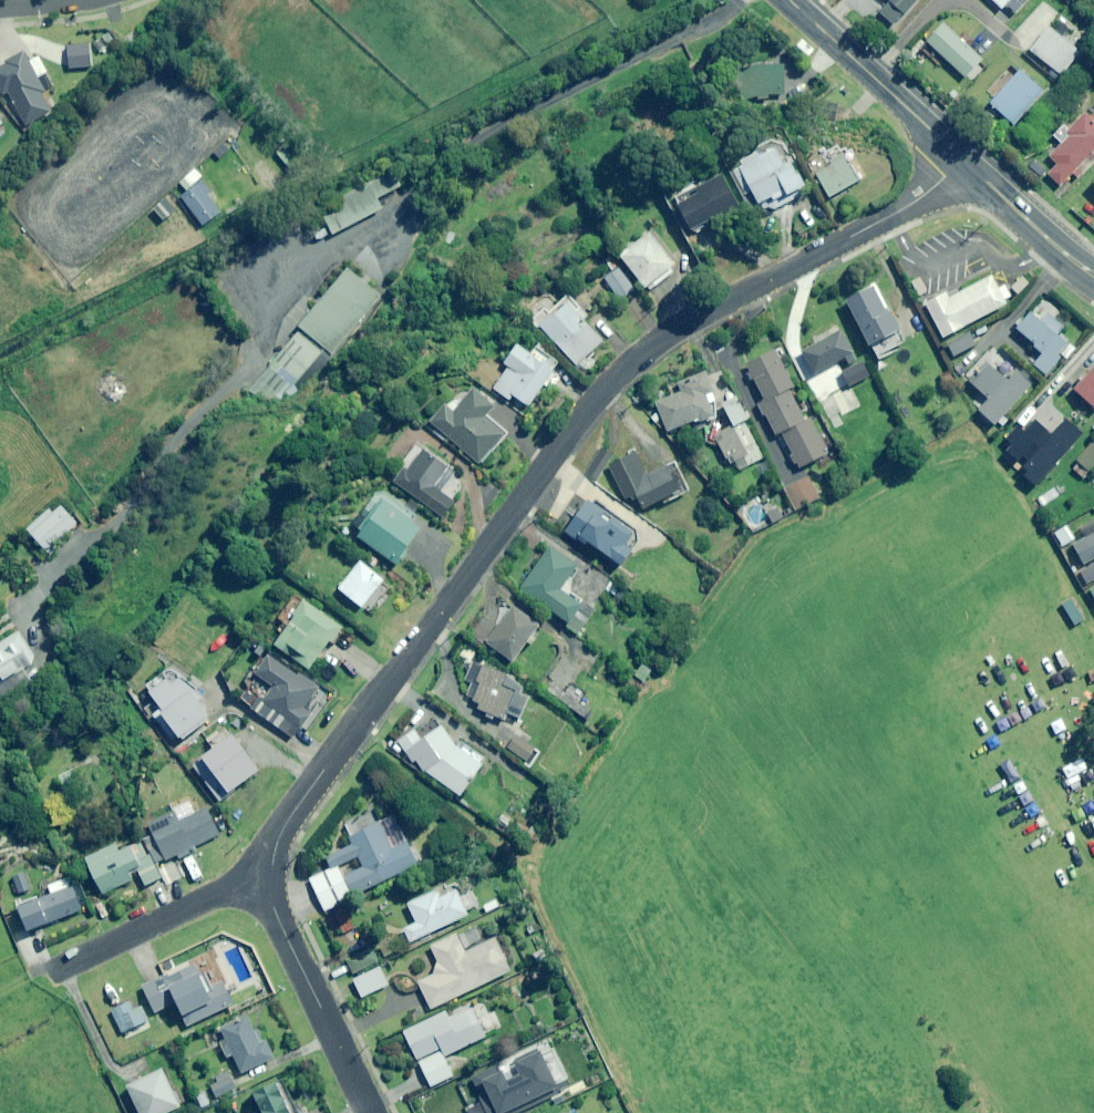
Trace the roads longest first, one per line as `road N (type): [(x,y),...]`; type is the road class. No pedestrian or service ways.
road 1 (residential): [(269,882),(293,813),(600,396),(676,330),(905,209),(962,158)]
road 2 (residential): [(269,882),(280,925),(369,1112)]
road 3 (secondary): [(962,158),(784,0)]
road 4 (residential): [(65,967),(221,892),(269,882)]
road 5 (secondary): [(1093,275),(962,158)]

